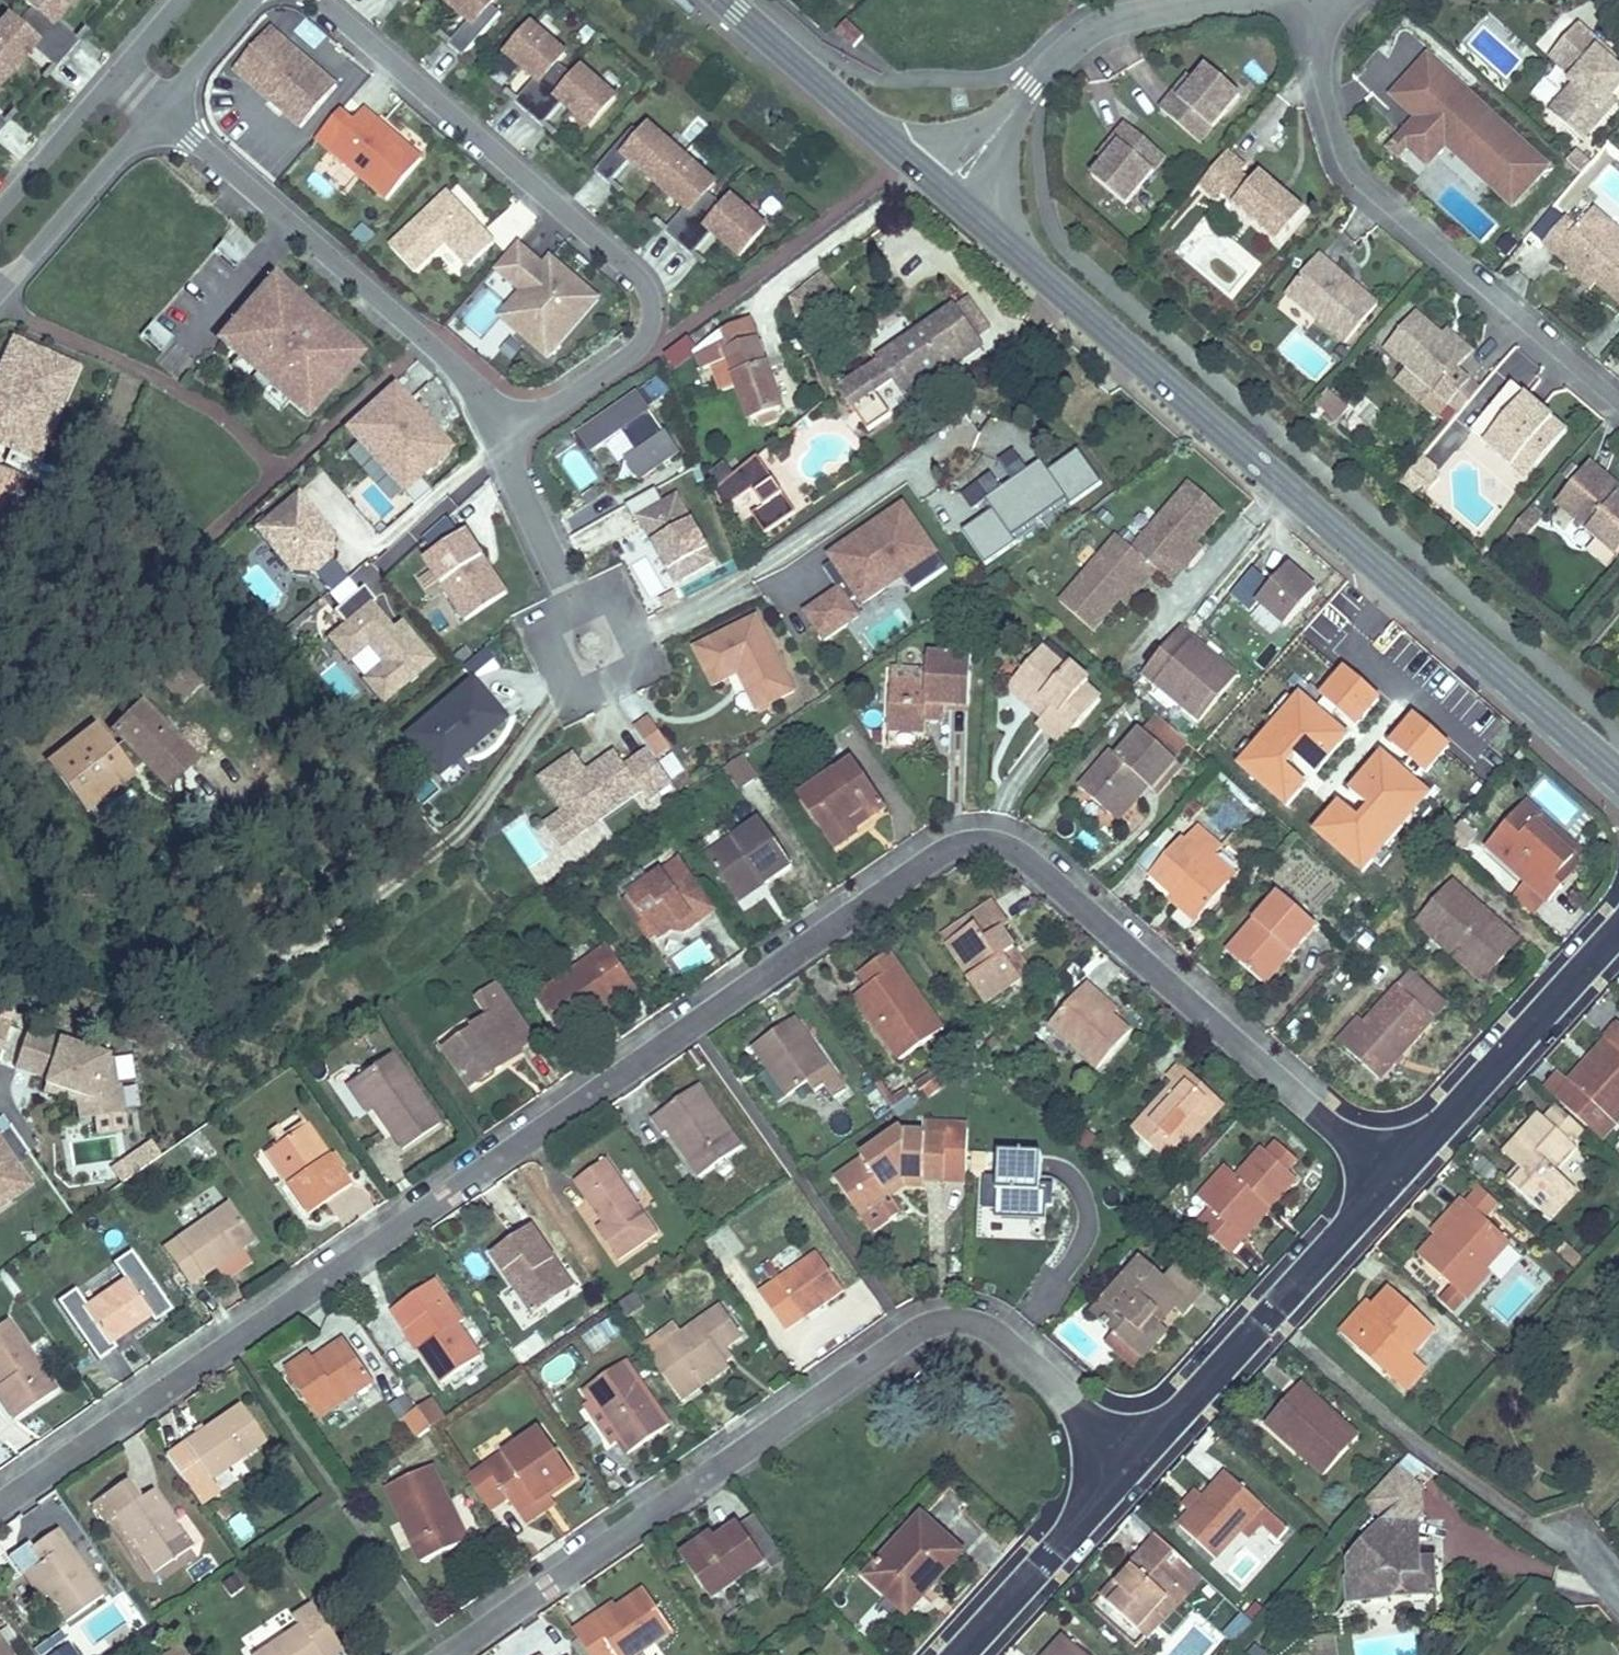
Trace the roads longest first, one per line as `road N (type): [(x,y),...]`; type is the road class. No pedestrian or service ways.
road 1 (residential): [(1390,1183),(1042,869),(1010,845),(971,840),(929,860),(226,1335),(0,1504)]
road 2 (secondary): [(1618,773),(970,212)]
road 3 (residential): [(446,1654),(932,1322),(969,1321),(1008,1337),(1130,1453)]
road 4 (residential): [(499,430),(626,360),(646,339),(650,293),(637,271),(329,0)]
road 5 (residential): [(1310,0),(1325,121),(1362,187),(1618,401)]
road 6 (residential): [(168,109),(465,378),(499,430)]
road 7 (residential): [(1130,1453),(1390,1183)]
road 8 (residential): [(1390,1183),(1606,941)]
road 9 (residential): [(574,606),(536,624),(572,700),(644,666),(608,590)]
road 10 (residential): [(943,1654),(1130,1453)]
road 11 (secondary): [(917,166),(725,0)]
road 12 (residential): [(0,285),(168,109)]
road 13 (residential): [(1223,0),(1114,21),(1032,85)]
road 14 (residential): [(129,75),(0,221)]
road 15 (residential): [(499,430),(574,606)]
road 16 (residential): [(970,212),(997,173),(1032,85)]
road 17 (residential): [(168,109),(258,0)]
road 18 (residential): [(1032,85),(917,166)]

